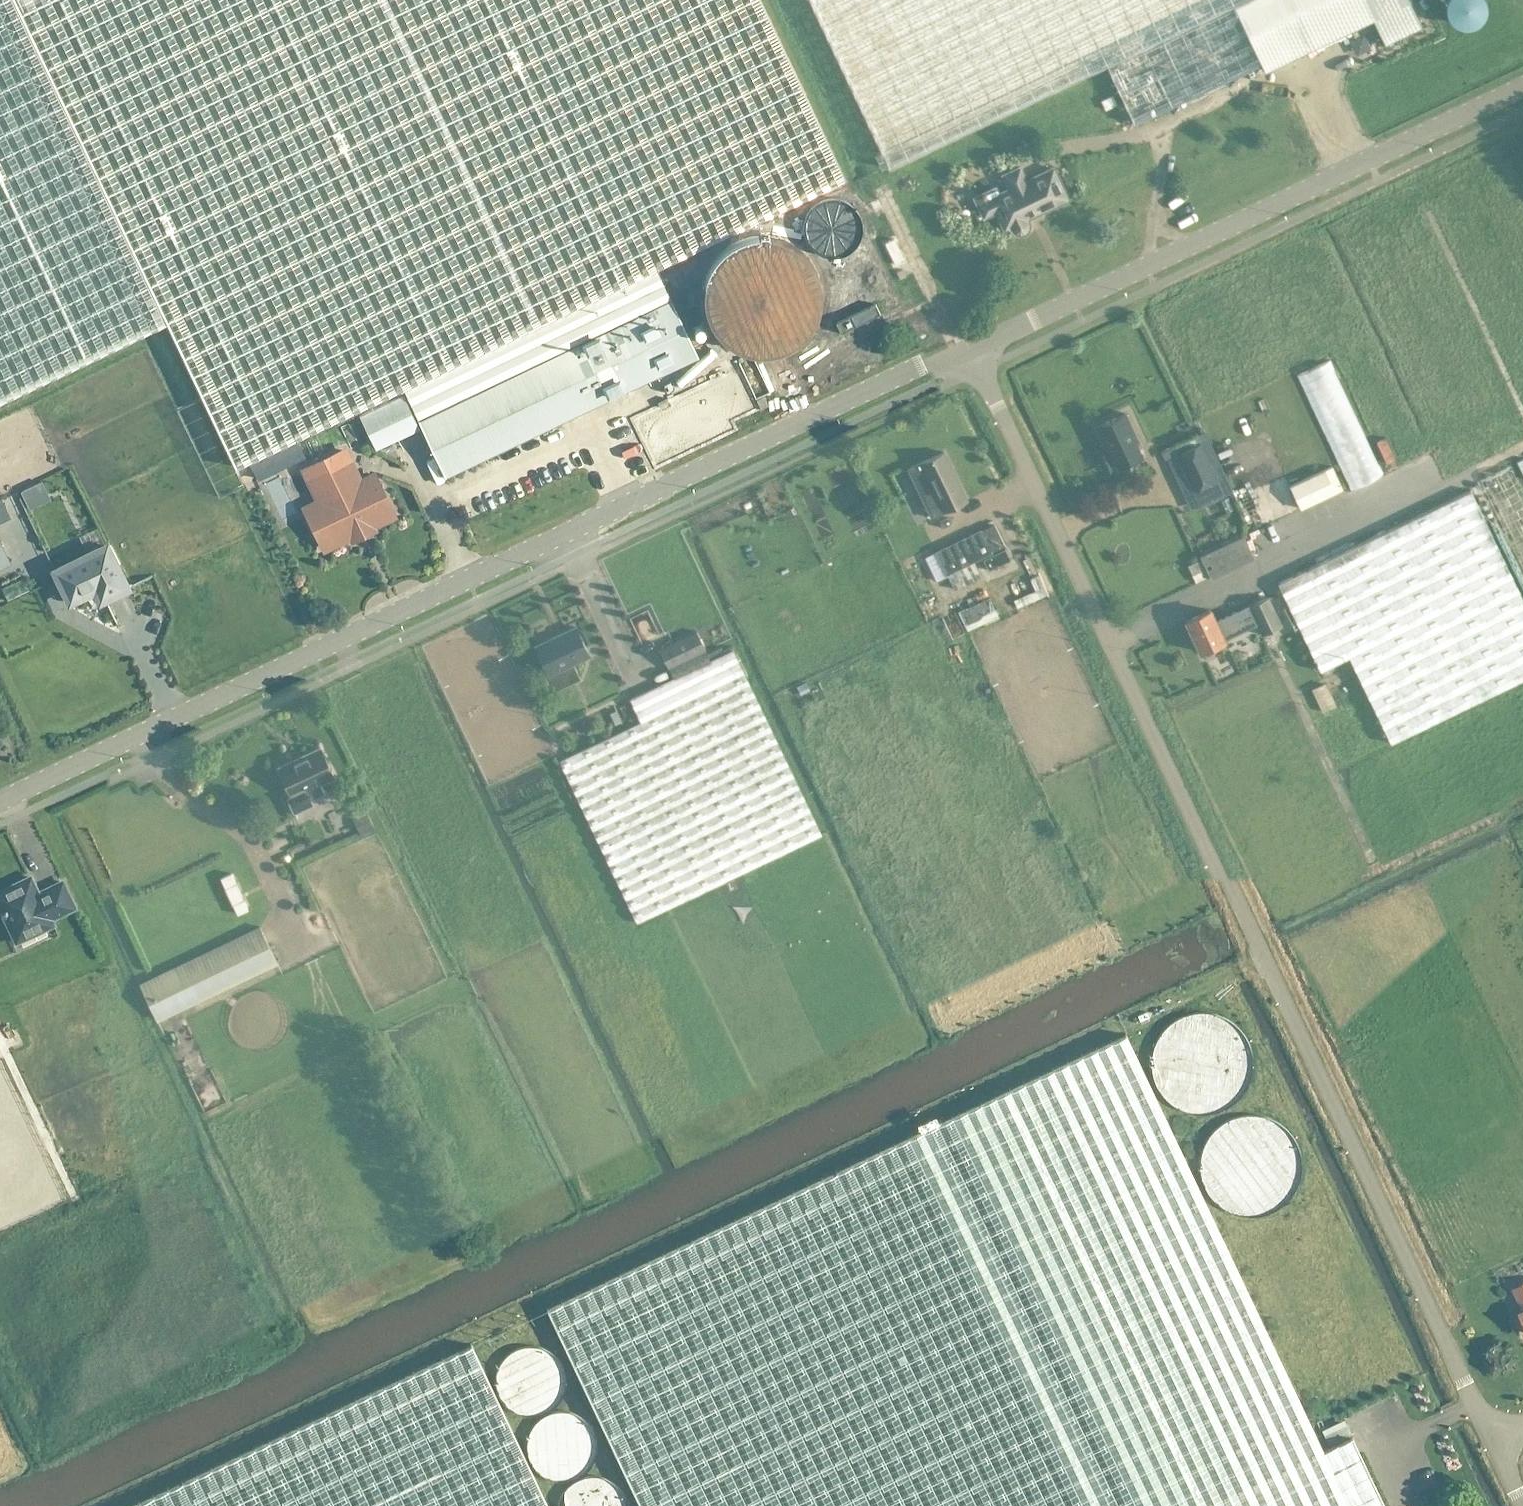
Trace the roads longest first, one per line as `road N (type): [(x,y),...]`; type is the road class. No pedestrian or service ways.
road 1 (residential): [(1494,1443),(973,339)]
road 2 (tertiary): [(0,802),(973,339)]
road 3 (tertiary): [(973,339),(1522,78)]

